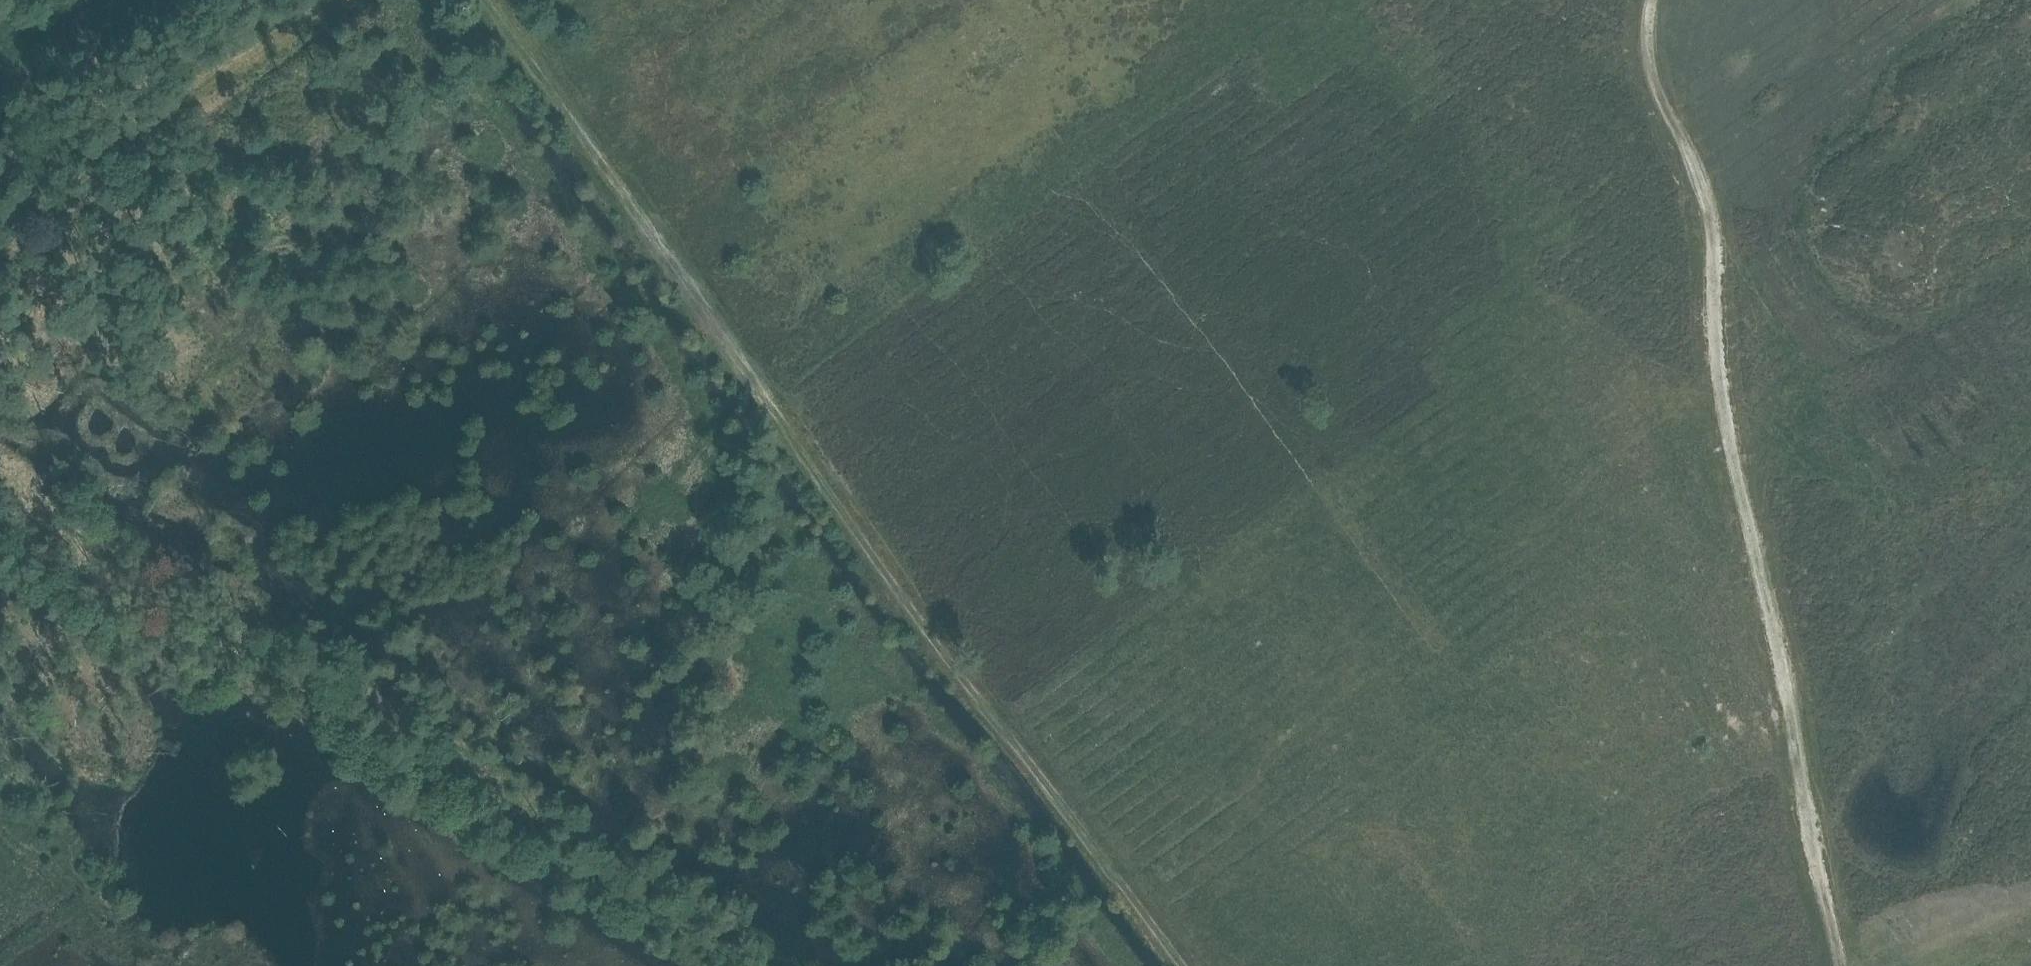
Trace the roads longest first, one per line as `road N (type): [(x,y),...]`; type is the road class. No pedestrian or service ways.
road 1 (track): [(1667,0),(1654,59),(1712,206),(1714,332),(1725,405),(1797,728),(1810,846),(1839,965)]

